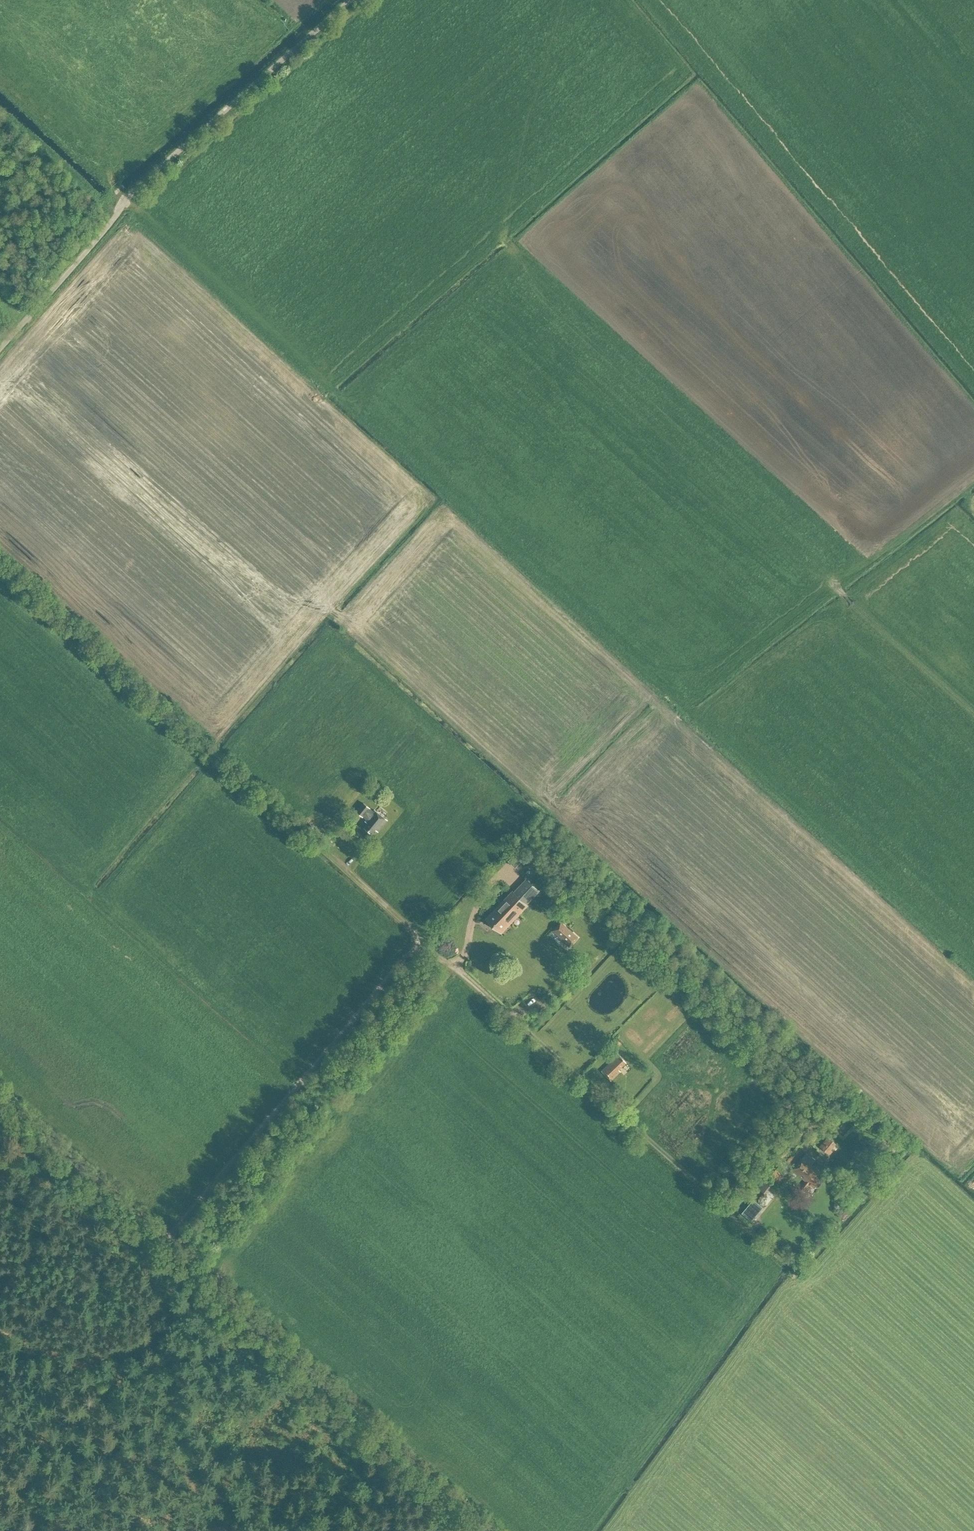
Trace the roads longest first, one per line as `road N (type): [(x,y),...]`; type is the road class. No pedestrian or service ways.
road 1 (unclassified): [(488,1530),(0,1092)]
road 2 (track): [(793,1271),(451,965),(416,945),(415,932),(325,850)]
road 3 (track): [(166,1240),(416,945)]
road 4 (track): [(793,1271),(973,1430)]

